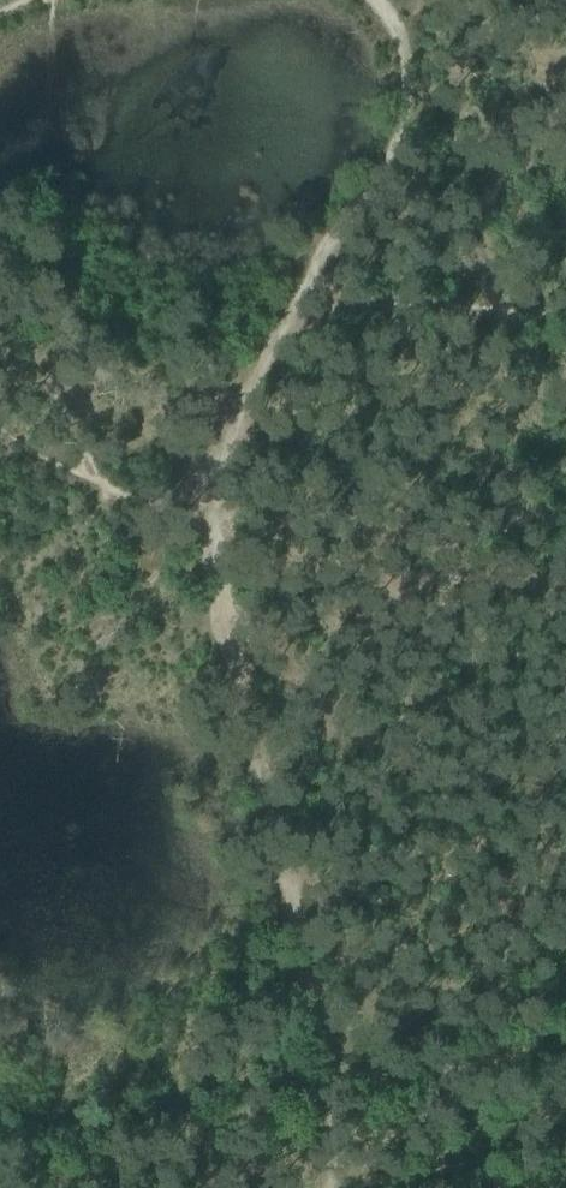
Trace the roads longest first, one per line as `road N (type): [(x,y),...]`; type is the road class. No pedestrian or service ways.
road 1 (track): [(198,521),(325,1079),(336,1187)]
road 2 (track): [(378,0),(389,5),(411,82),(395,159),(305,287)]
road 3 (track): [(305,287),(327,305),(565,317)]
road 4 (track): [(305,287),(202,482),(198,521)]
road 5 (track): [(325,1079),(565,1054)]
road 6 (track): [(347,1187),(565,1151)]

